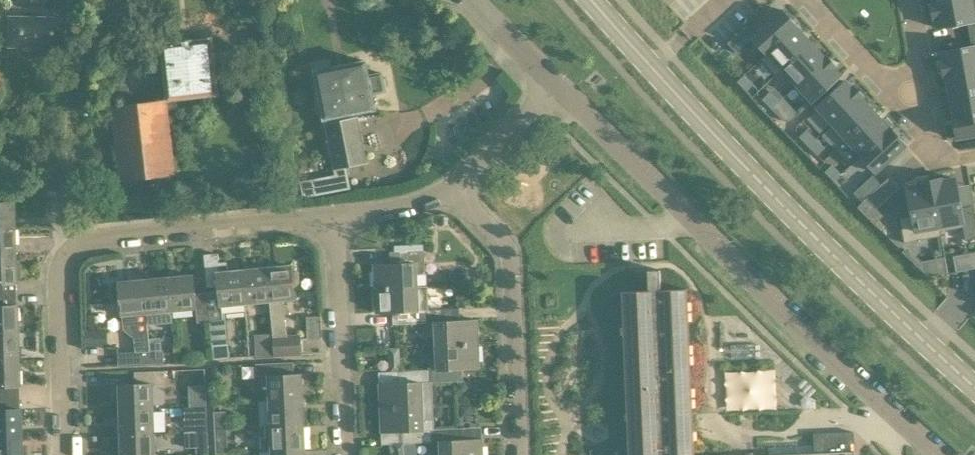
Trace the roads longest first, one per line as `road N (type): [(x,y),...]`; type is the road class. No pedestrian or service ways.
road 1 (tertiary): [(974,382),(883,302),(589,0)]
road 2 (residential): [(931,454),(558,94)]
road 3 (residential): [(65,454),(61,271),(75,251),(334,229)]
road 4 (residential): [(517,454),(509,243),(467,180)]
road 5 (residential): [(340,454),(334,229)]
road 6 (residential): [(936,144),(805,0)]
road 7 (residential): [(904,0),(936,144)]
road 8 (residential): [(334,229),(437,208),(467,180)]
road 9 (residential): [(558,94),(470,0)]
road 10 (residential): [(467,180),(558,94)]

